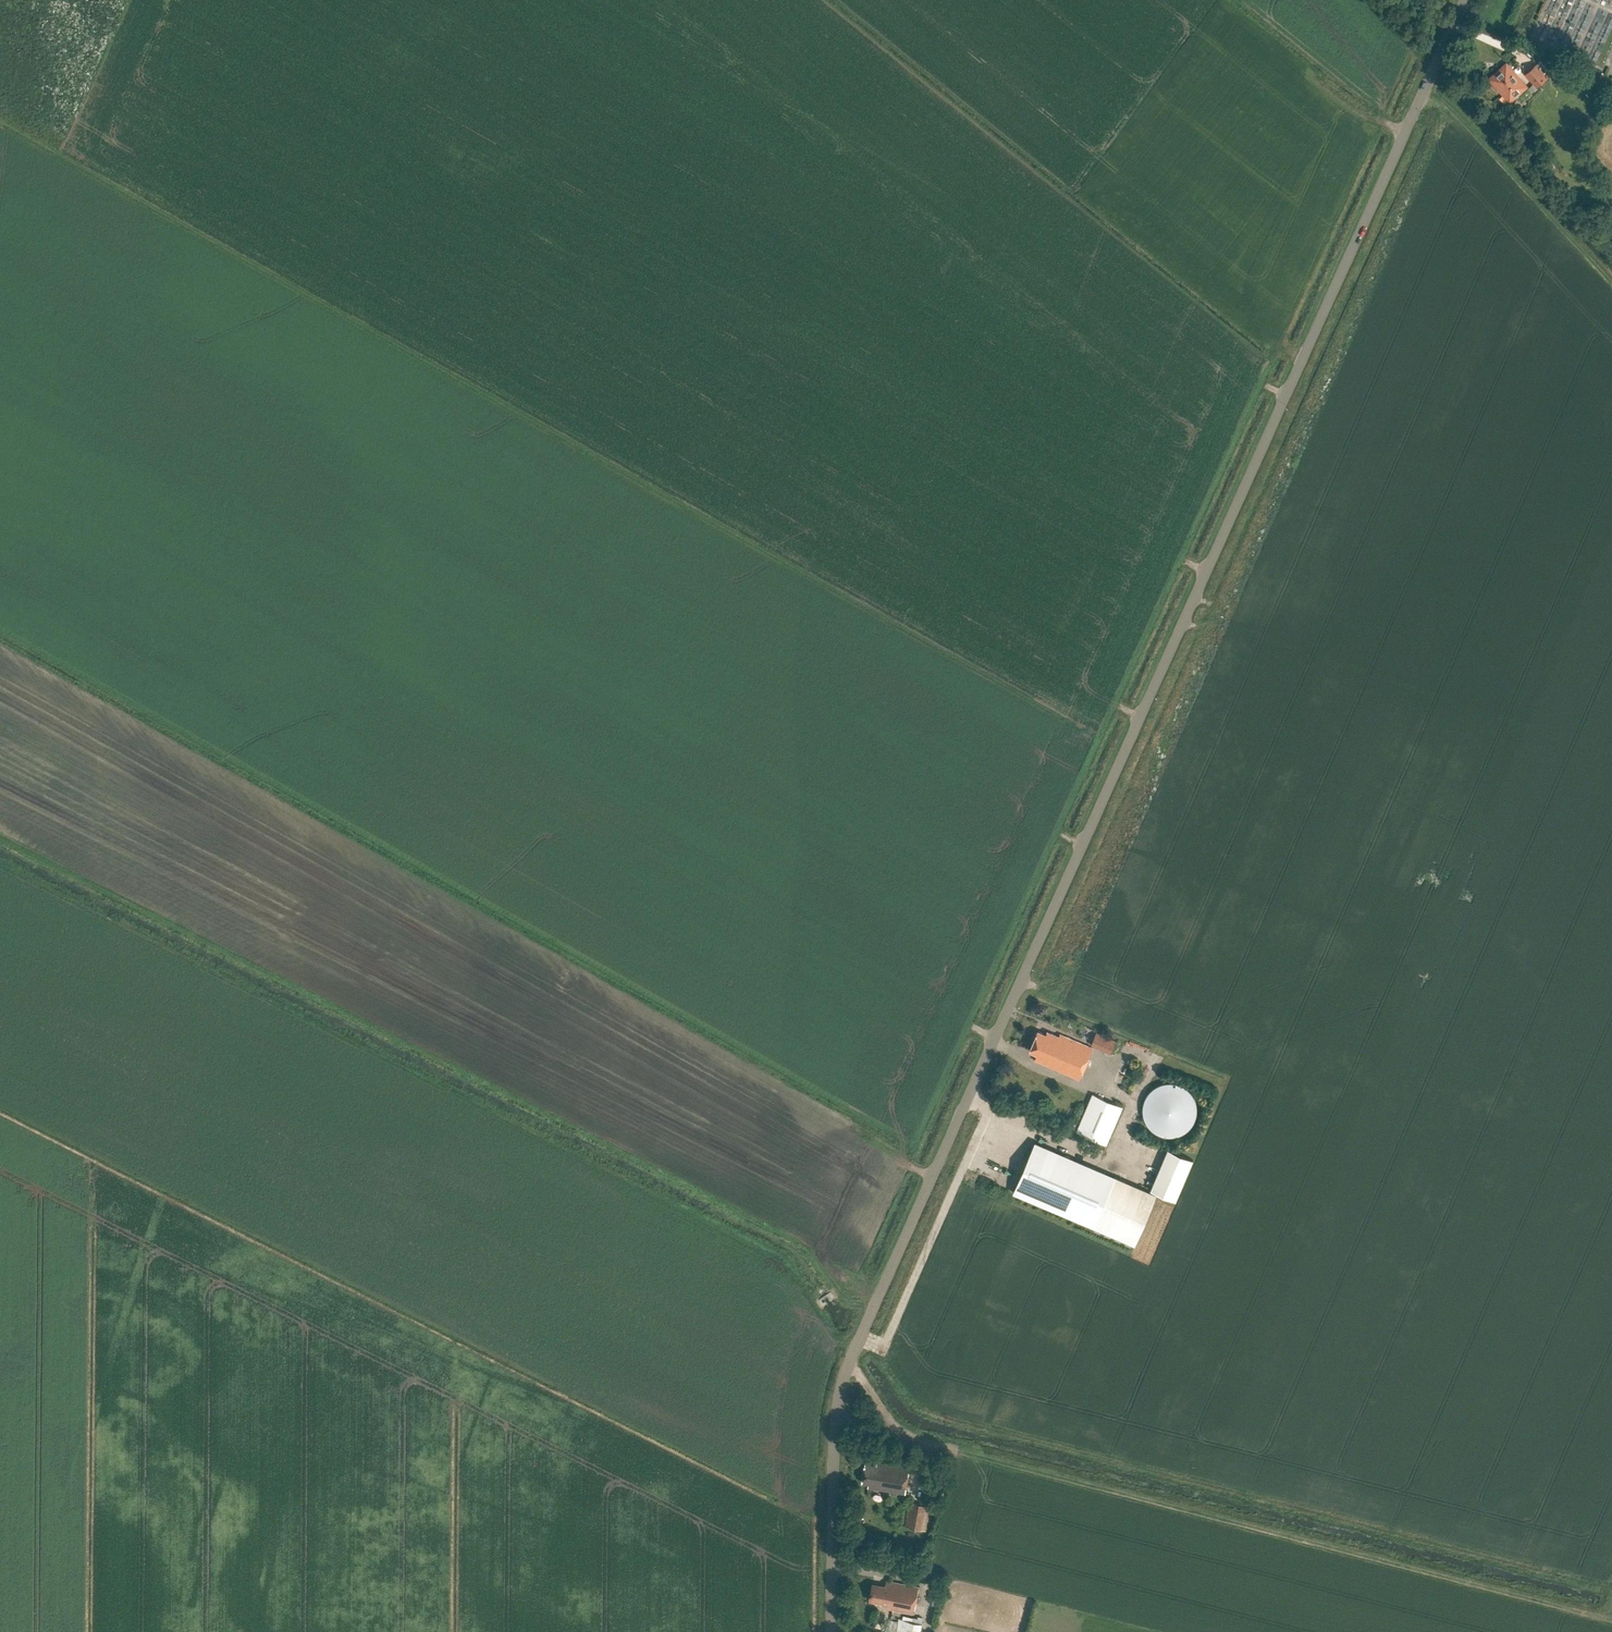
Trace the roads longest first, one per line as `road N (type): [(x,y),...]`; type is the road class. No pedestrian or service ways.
road 1 (unclassified): [(831,1631),(835,1425),(859,1341),(1464,0)]
road 2 (track): [(1611,1619),(837,1417)]

